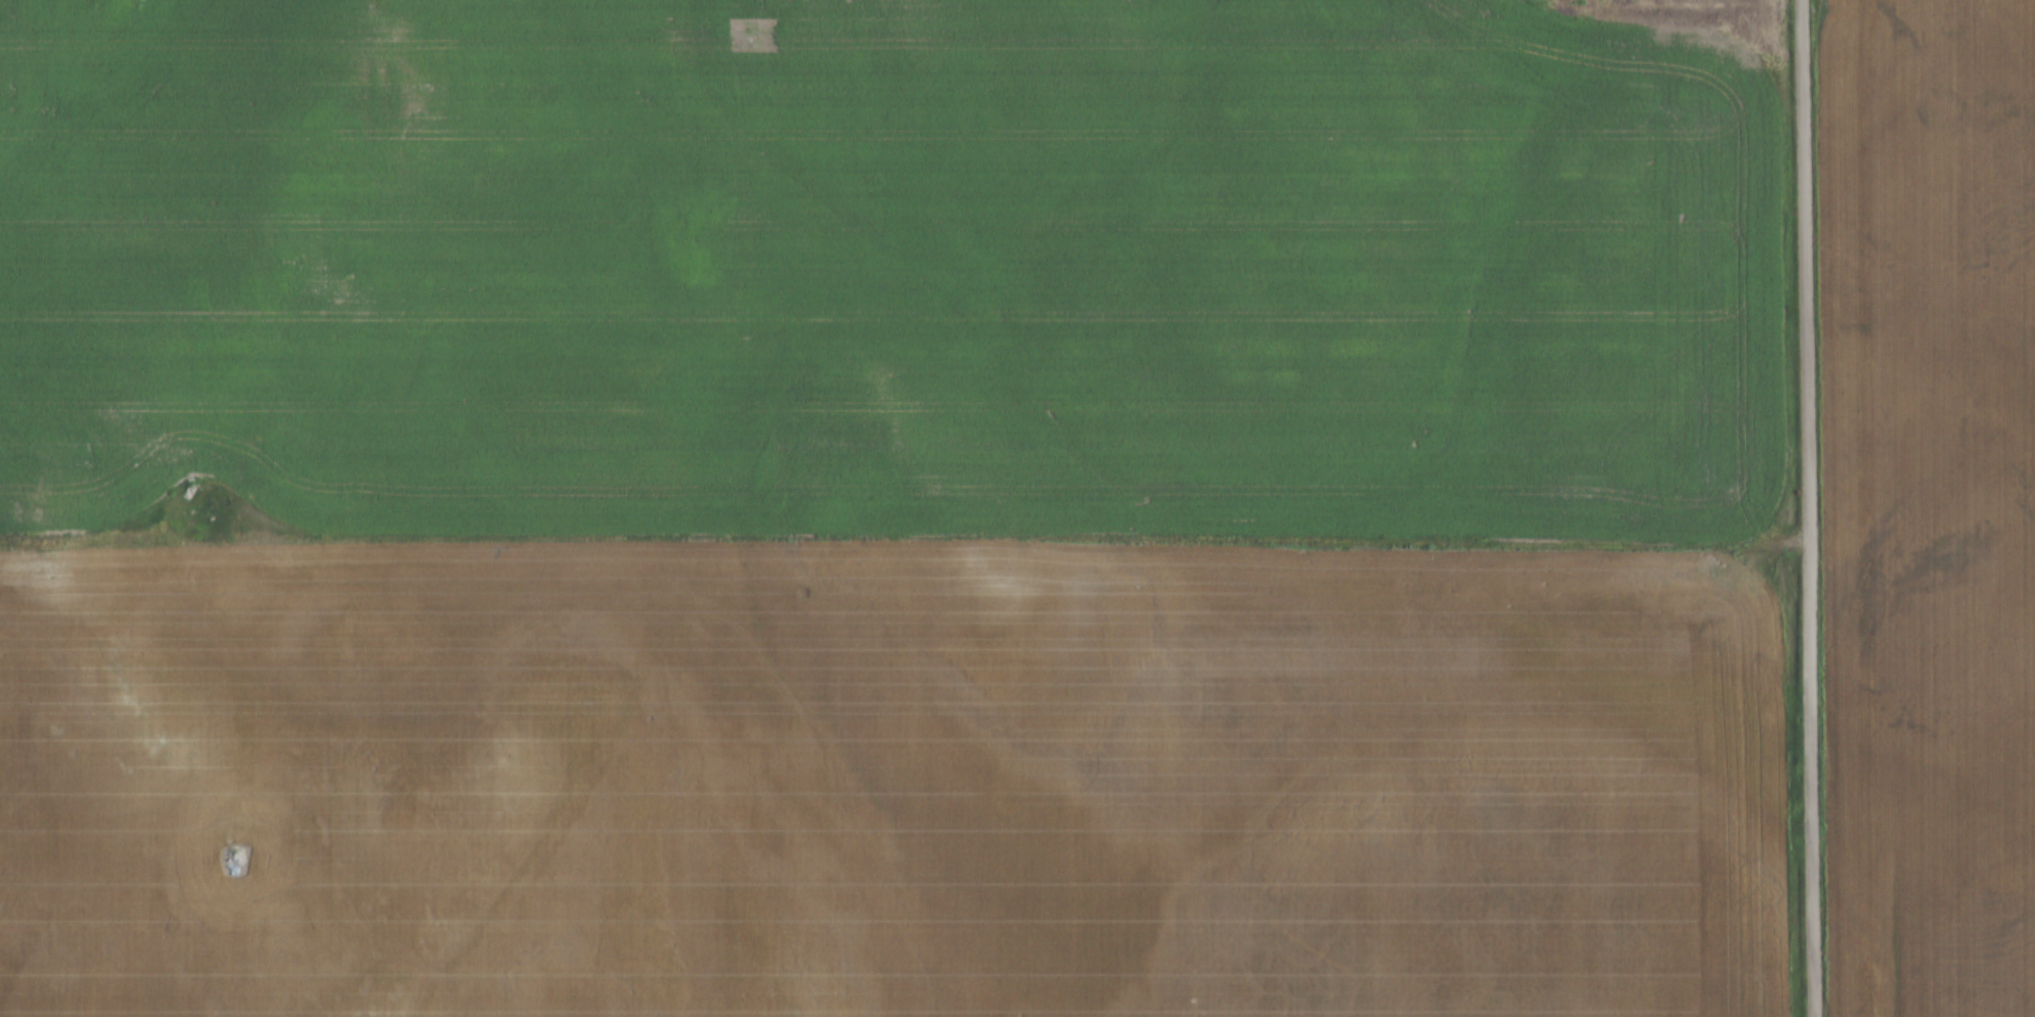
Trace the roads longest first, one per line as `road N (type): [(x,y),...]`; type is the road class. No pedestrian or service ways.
road 1 (track): [(0,541),(905,537),(1808,546)]
road 2 (track): [(1814,1016),(1803,0)]

